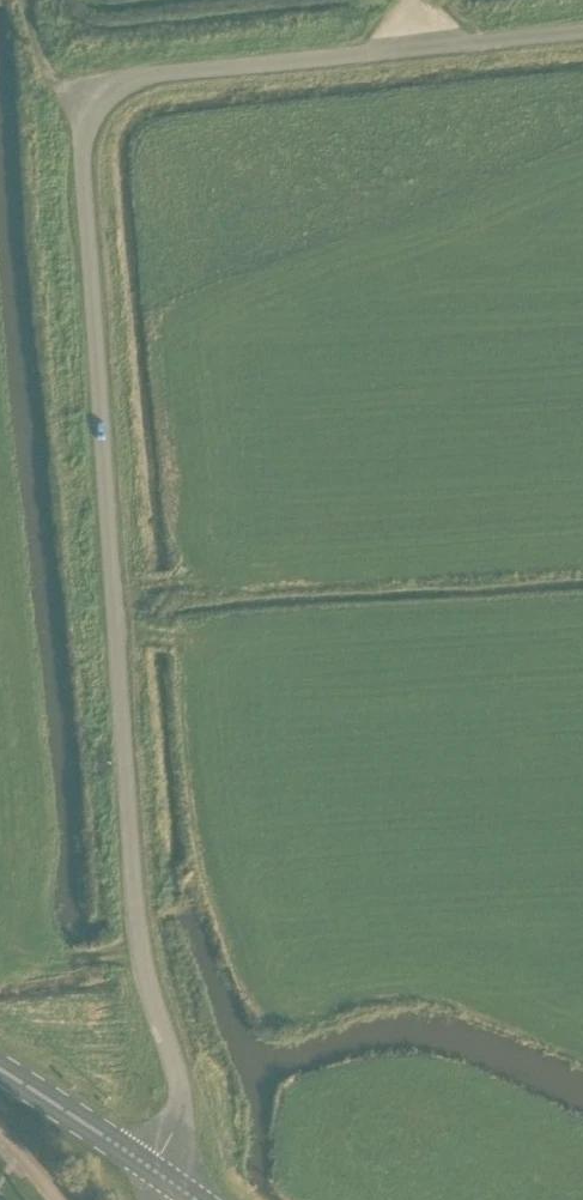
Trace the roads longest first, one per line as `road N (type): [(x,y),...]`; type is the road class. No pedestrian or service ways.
road 1 (unclassified): [(166,1180),(180,1094),(134,924),(88,367),(81,157),(94,117),(112,93),(142,77),(582,31)]
road 2 (primary): [(166,1180),(0,1070)]
road 3 (track): [(94,117),(49,73),(24,0)]

